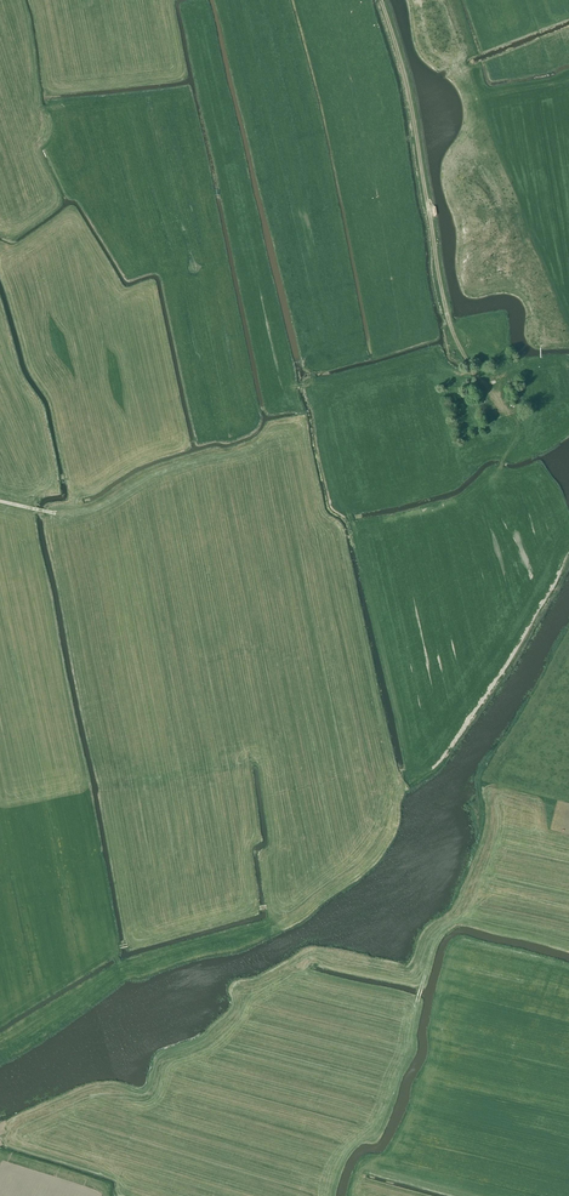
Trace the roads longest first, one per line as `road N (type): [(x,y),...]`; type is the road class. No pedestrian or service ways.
road 1 (track): [(454,336),(407,88),(381,0)]

